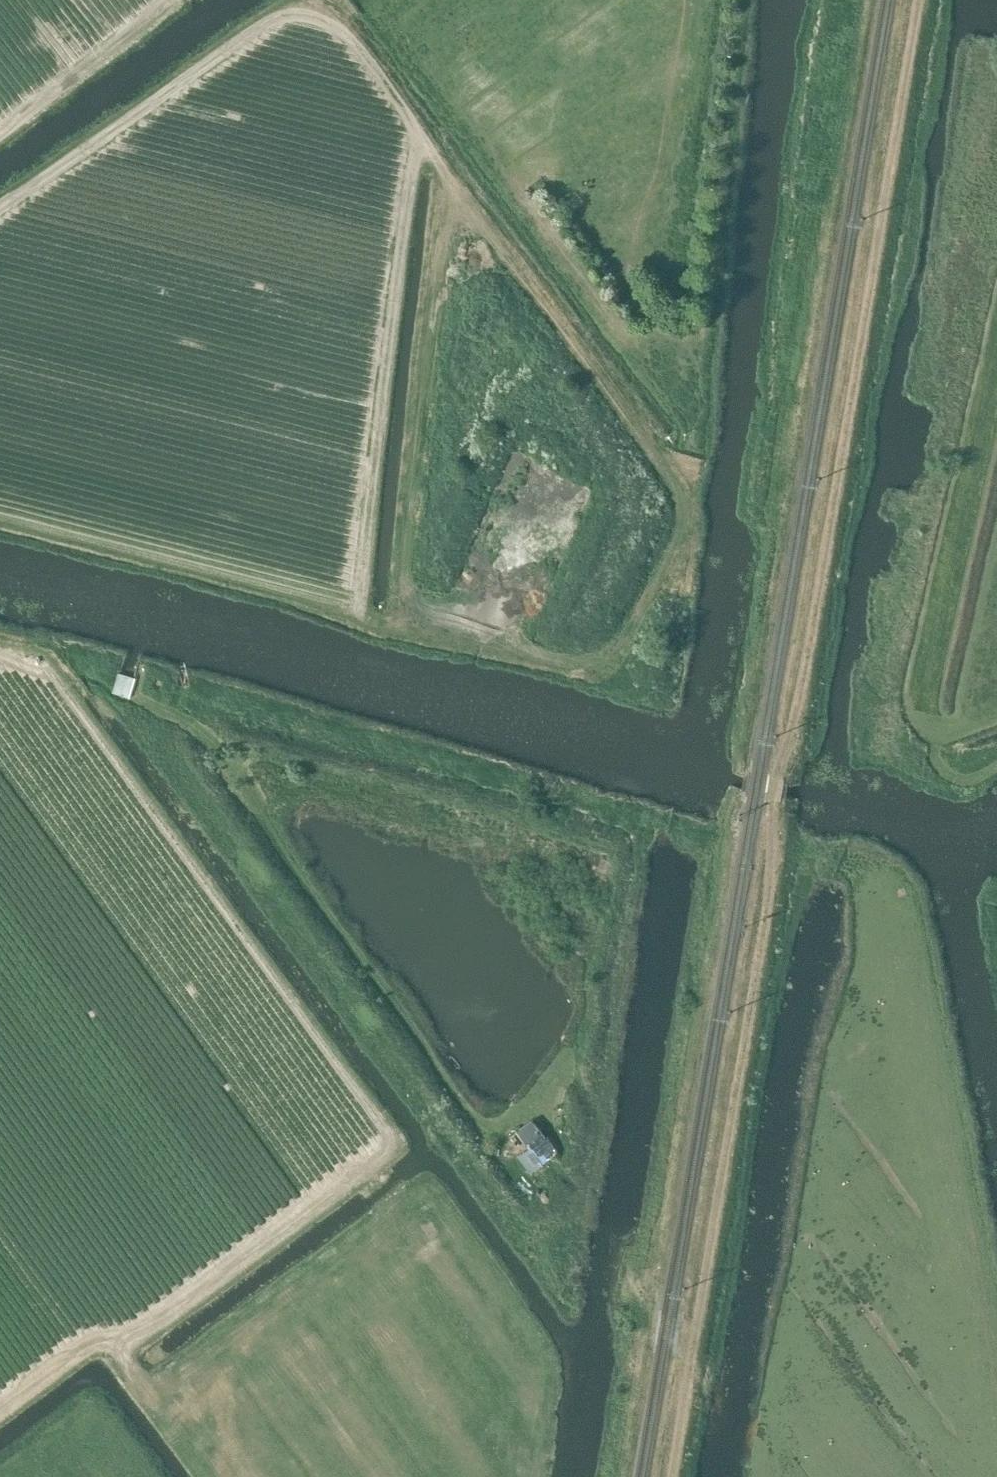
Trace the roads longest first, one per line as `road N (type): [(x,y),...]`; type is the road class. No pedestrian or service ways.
road 1 (track): [(790,735),(916,0)]
road 2 (track): [(680,368),(698,361),(743,0)]

